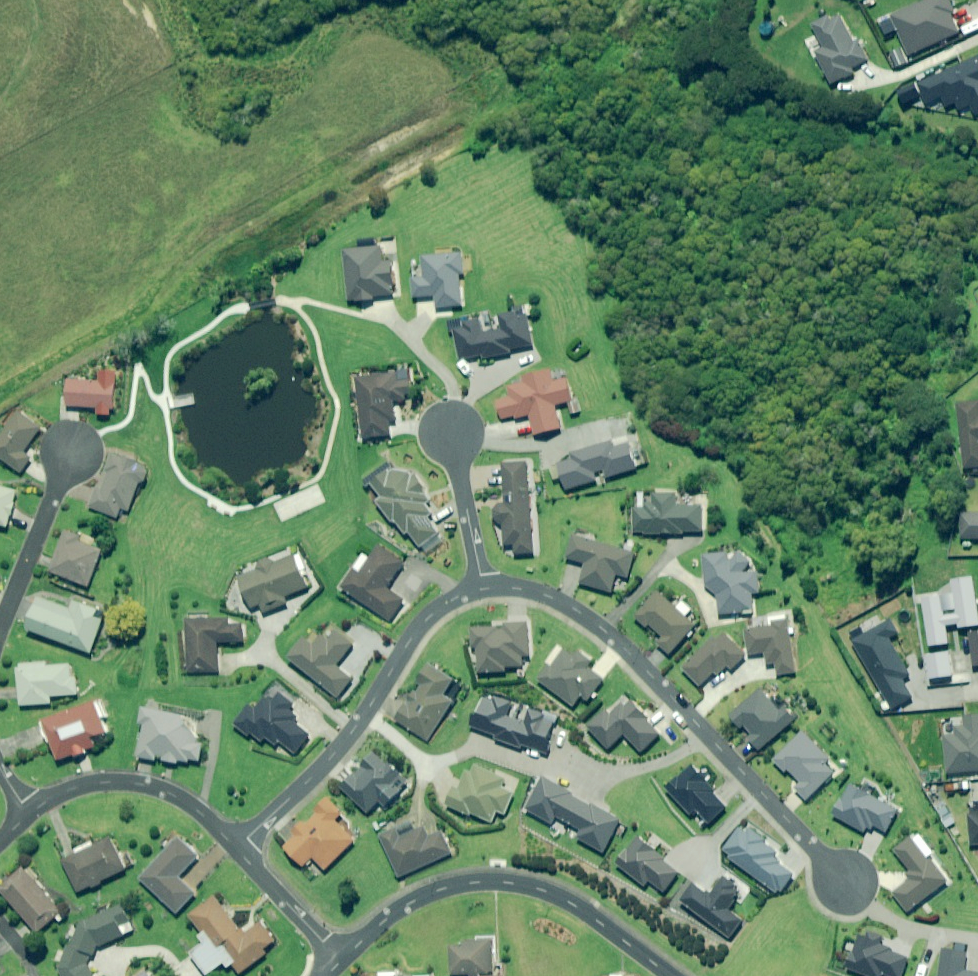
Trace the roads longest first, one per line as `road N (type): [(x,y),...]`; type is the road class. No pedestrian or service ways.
road 1 (residential): [(484,588),(555,600),(613,639),(845,882)]
road 2 (residential): [(672,975),(579,906),(497,881),(424,895),(339,960)]
road 3 (residential): [(239,846),(350,733),(427,618),(484,588)]
road 4 (residential): [(31,814),(83,786),(139,785),(191,805),(239,846)]
road 5 (residential): [(71,454),(0,627)]
road 6 (residential): [(451,434),(484,588)]
road 7 (residential): [(239,846),(339,960)]

